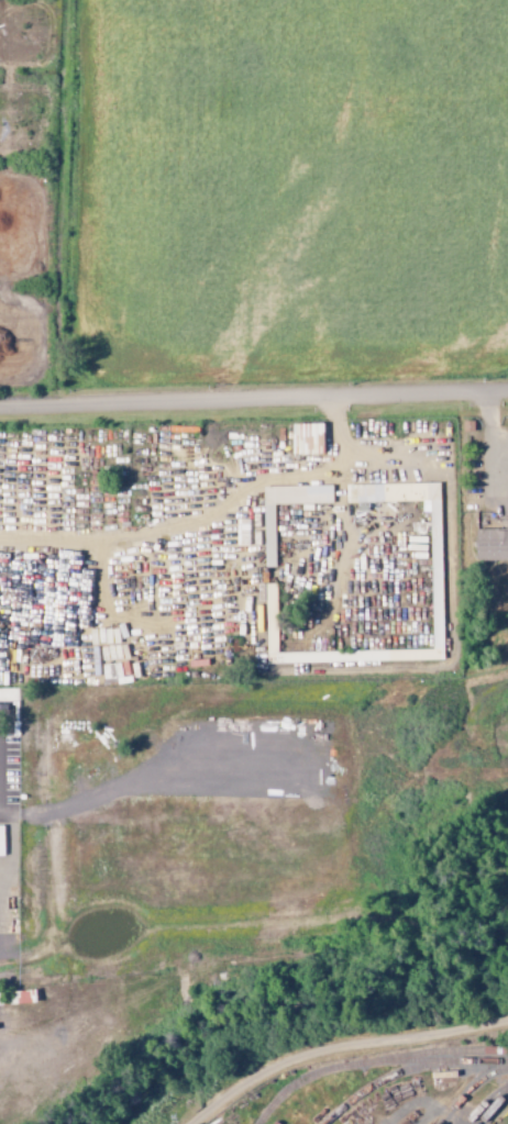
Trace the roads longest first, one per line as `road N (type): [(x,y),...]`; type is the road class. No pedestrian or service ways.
road 1 (residential): [(0,409),(507,393)]
road 2 (residential): [(196,1123),(247,1082),(310,1053),(507,1020)]

